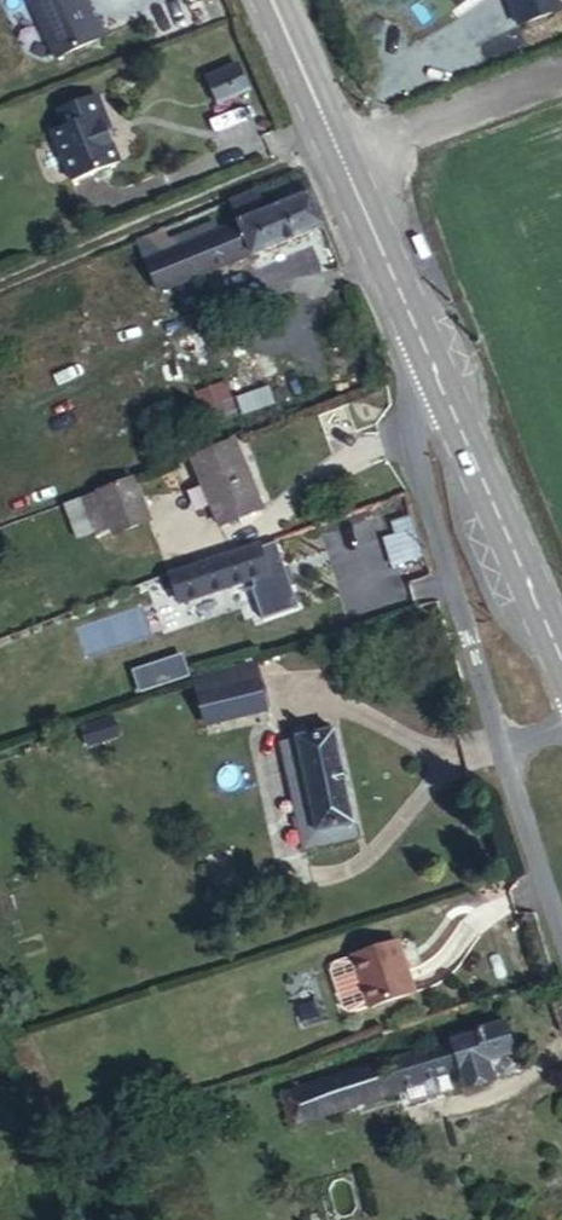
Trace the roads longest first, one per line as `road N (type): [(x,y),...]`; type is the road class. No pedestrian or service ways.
road 1 (unclassified): [(502,748),(413,448),(427,350)]
road 2 (primary): [(427,350),(270,0)]
road 3 (primary): [(561,662),(427,350)]
road 4 (unclassified): [(561,928),(502,748)]

